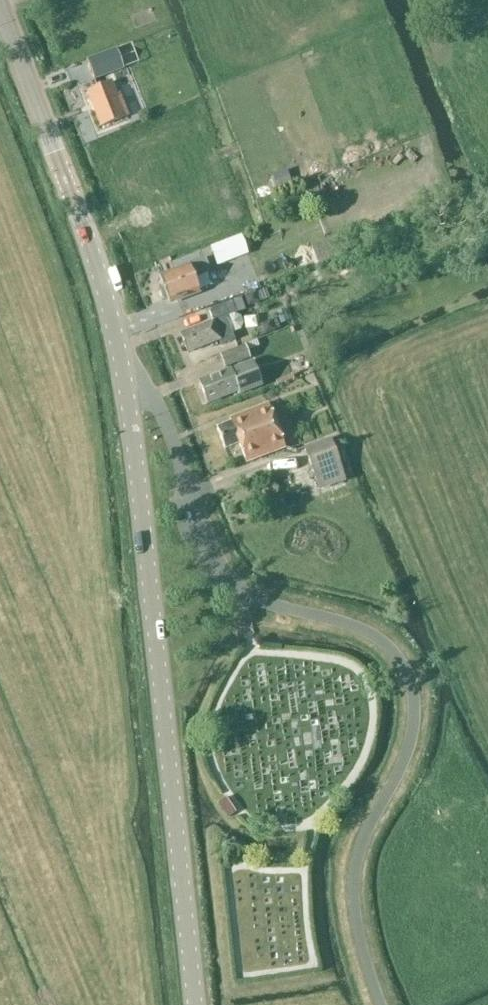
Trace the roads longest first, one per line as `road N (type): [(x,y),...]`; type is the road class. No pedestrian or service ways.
road 1 (unclassified): [(122,374),(152,393),(208,543),(234,579),(283,609),(367,632),(392,651),(410,683),(405,754),(366,830),(354,875),(358,943),(381,1004)]
road 2 (tertiary): [(195,1004),(122,374)]
road 3 (tertiary): [(122,374),(97,267),(0,11)]

